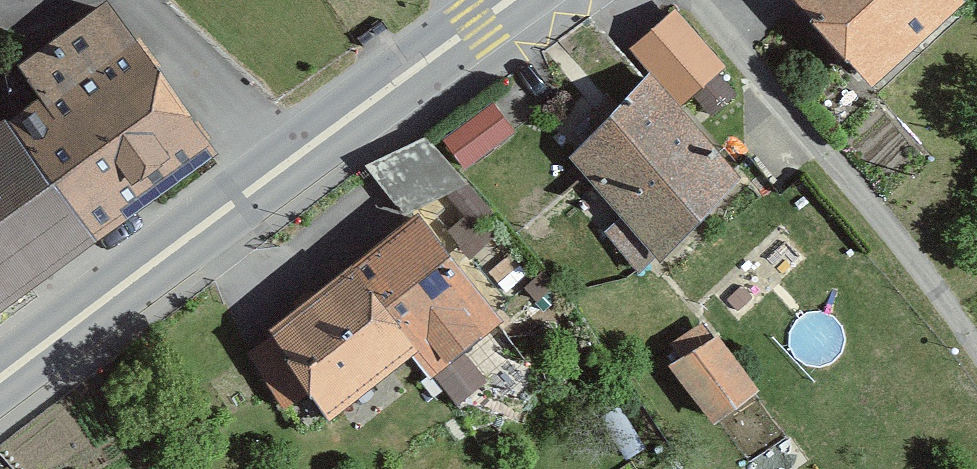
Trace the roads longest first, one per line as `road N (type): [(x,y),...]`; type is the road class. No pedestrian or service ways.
road 1 (secondary): [(514,0),(0,380)]

